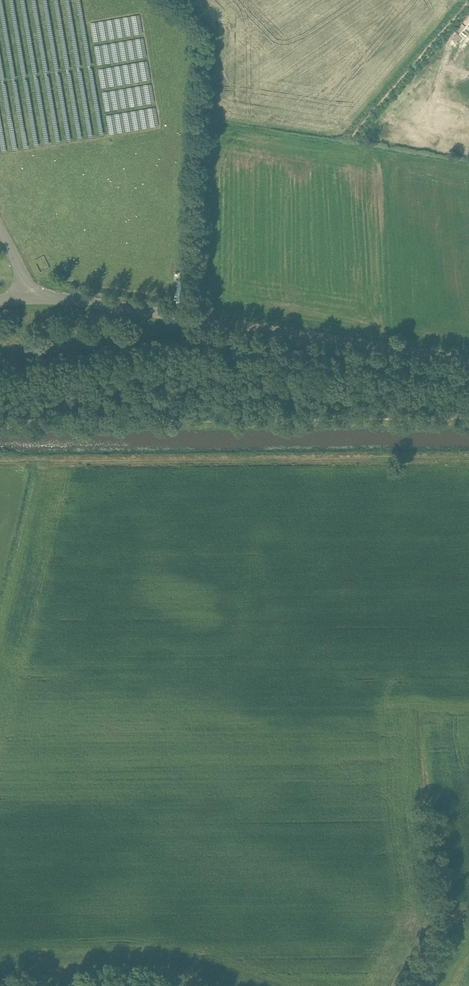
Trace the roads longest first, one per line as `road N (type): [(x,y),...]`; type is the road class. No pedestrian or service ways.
road 1 (track): [(0,465),(468,458)]
road 2 (track): [(468,422),(0,426)]
road 3 (unclassified): [(468,360),(37,297)]

